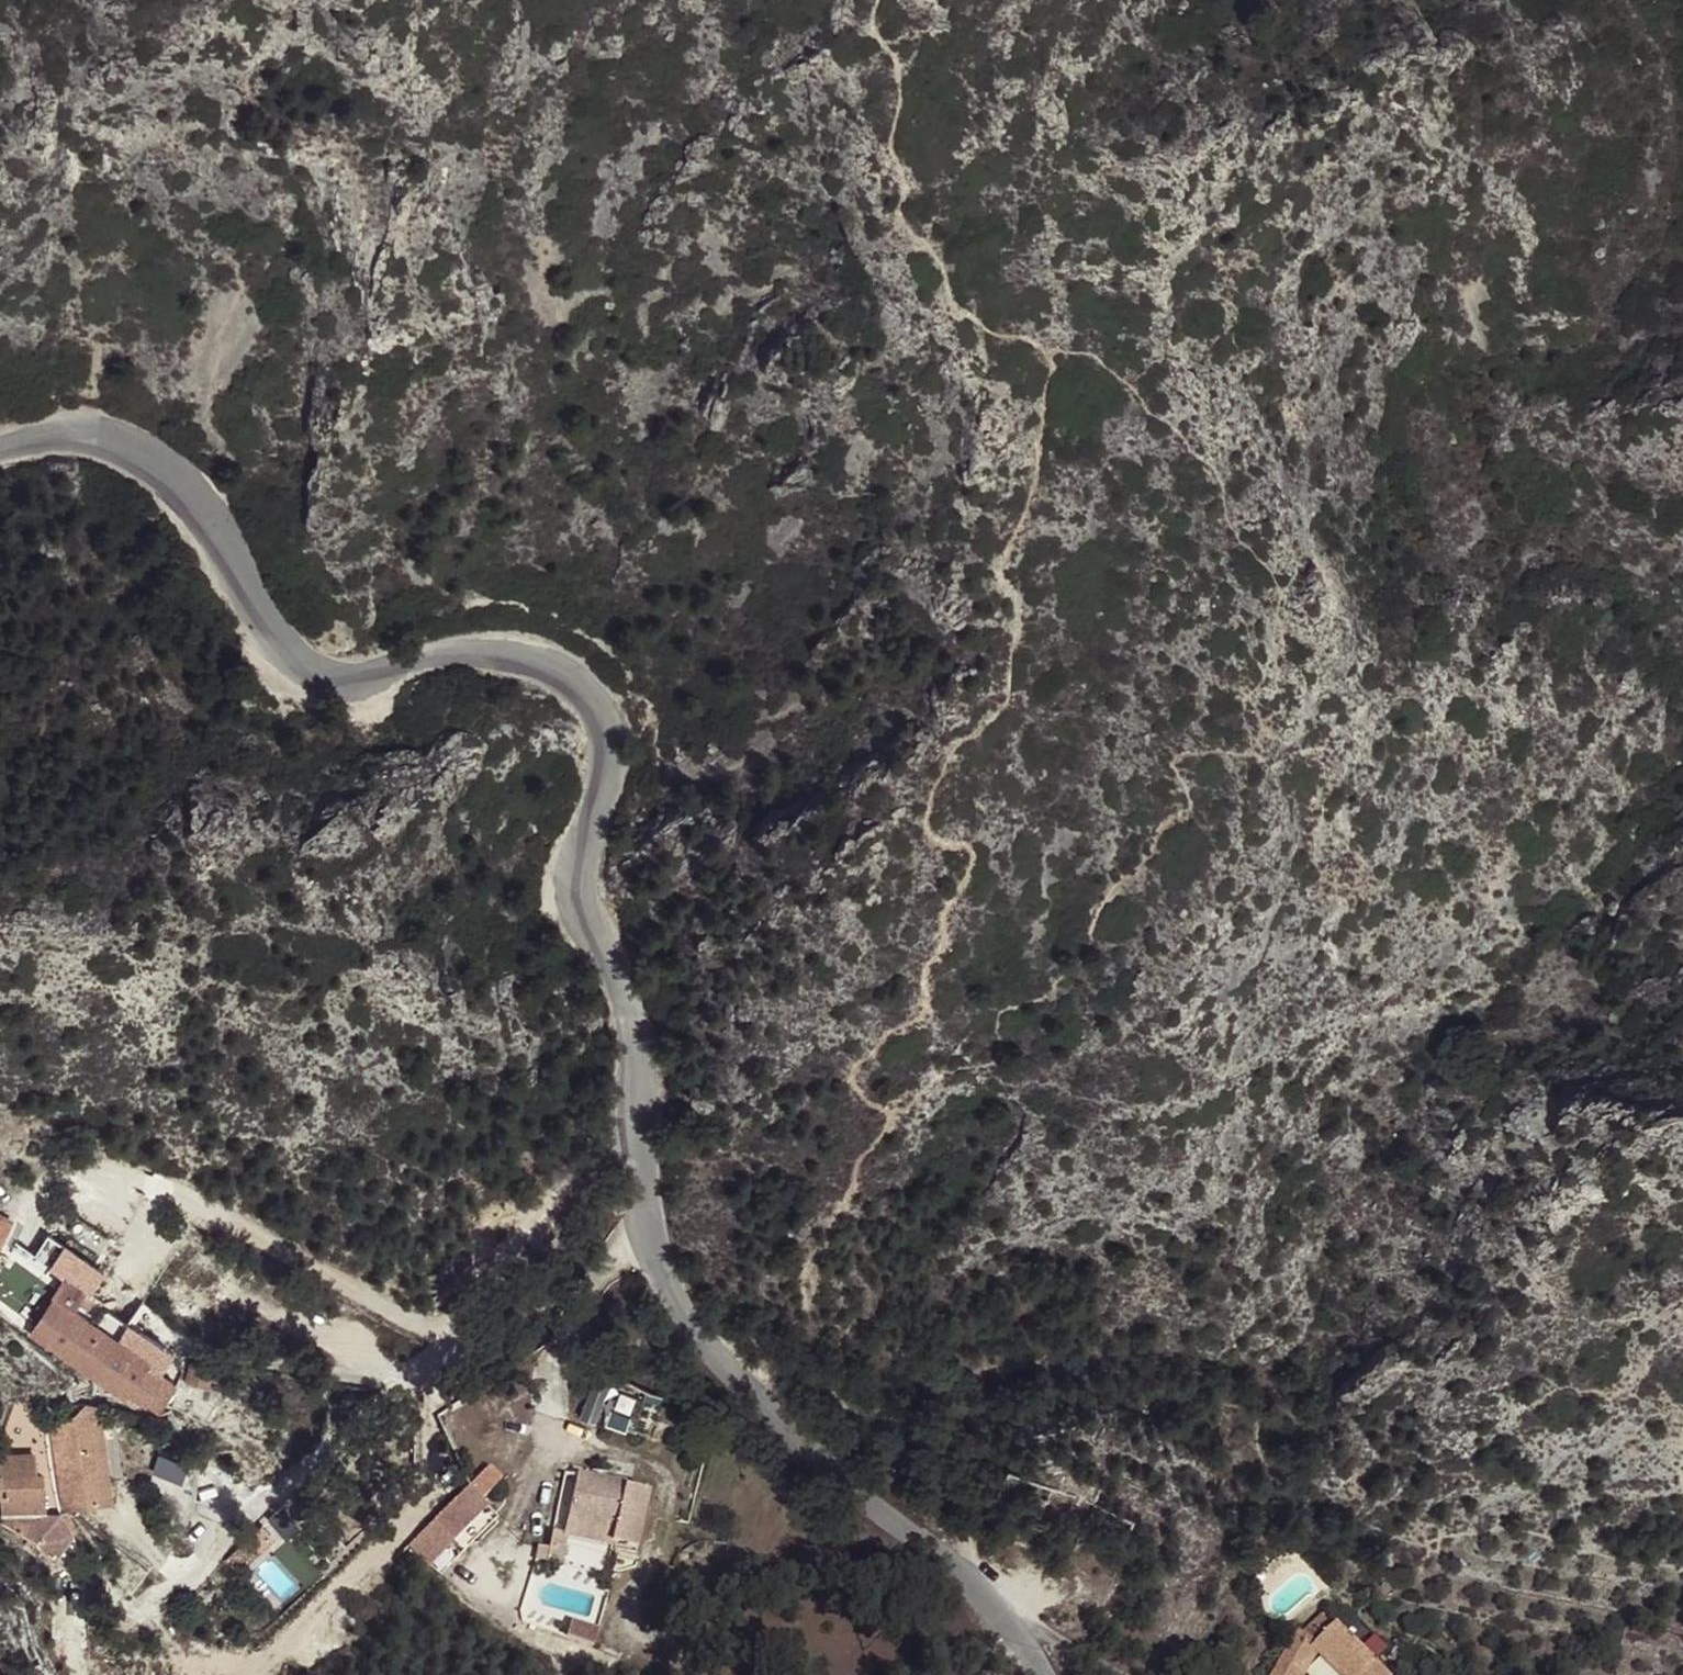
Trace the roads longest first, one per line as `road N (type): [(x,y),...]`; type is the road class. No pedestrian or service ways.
road 1 (unclassified): [(0,449),(36,439),(104,440),(160,467),(208,521),(290,661),(332,686),(486,652),(523,655),(587,698),(609,749),(571,879),(587,935),(612,972),(626,1016),(647,1213),(667,1294),(715,1355),(1004,1616)]

